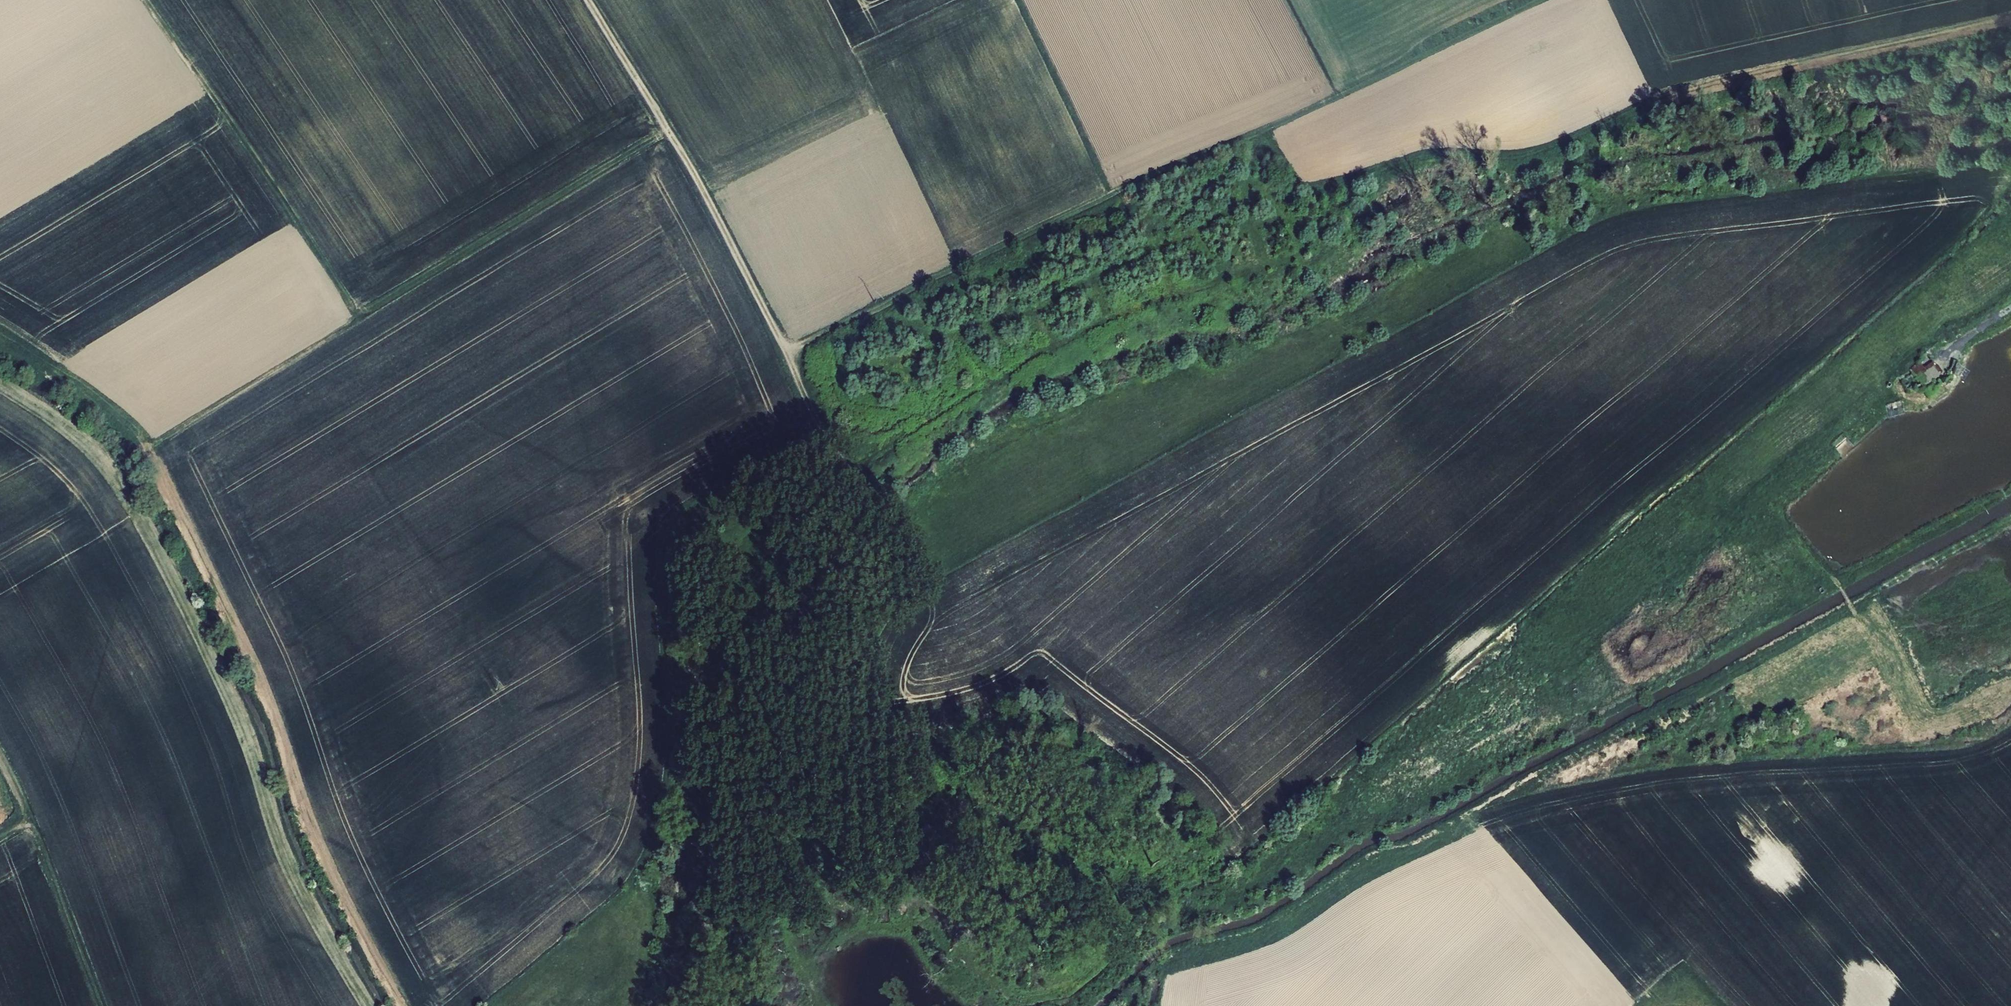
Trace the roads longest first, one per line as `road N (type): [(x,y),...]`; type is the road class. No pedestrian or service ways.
road 1 (track): [(146,0),(356,309),(670,131)]
road 2 (track): [(587,0),(687,158),(840,468)]
road 3 (track): [(0,768),(29,822),(101,1005)]

